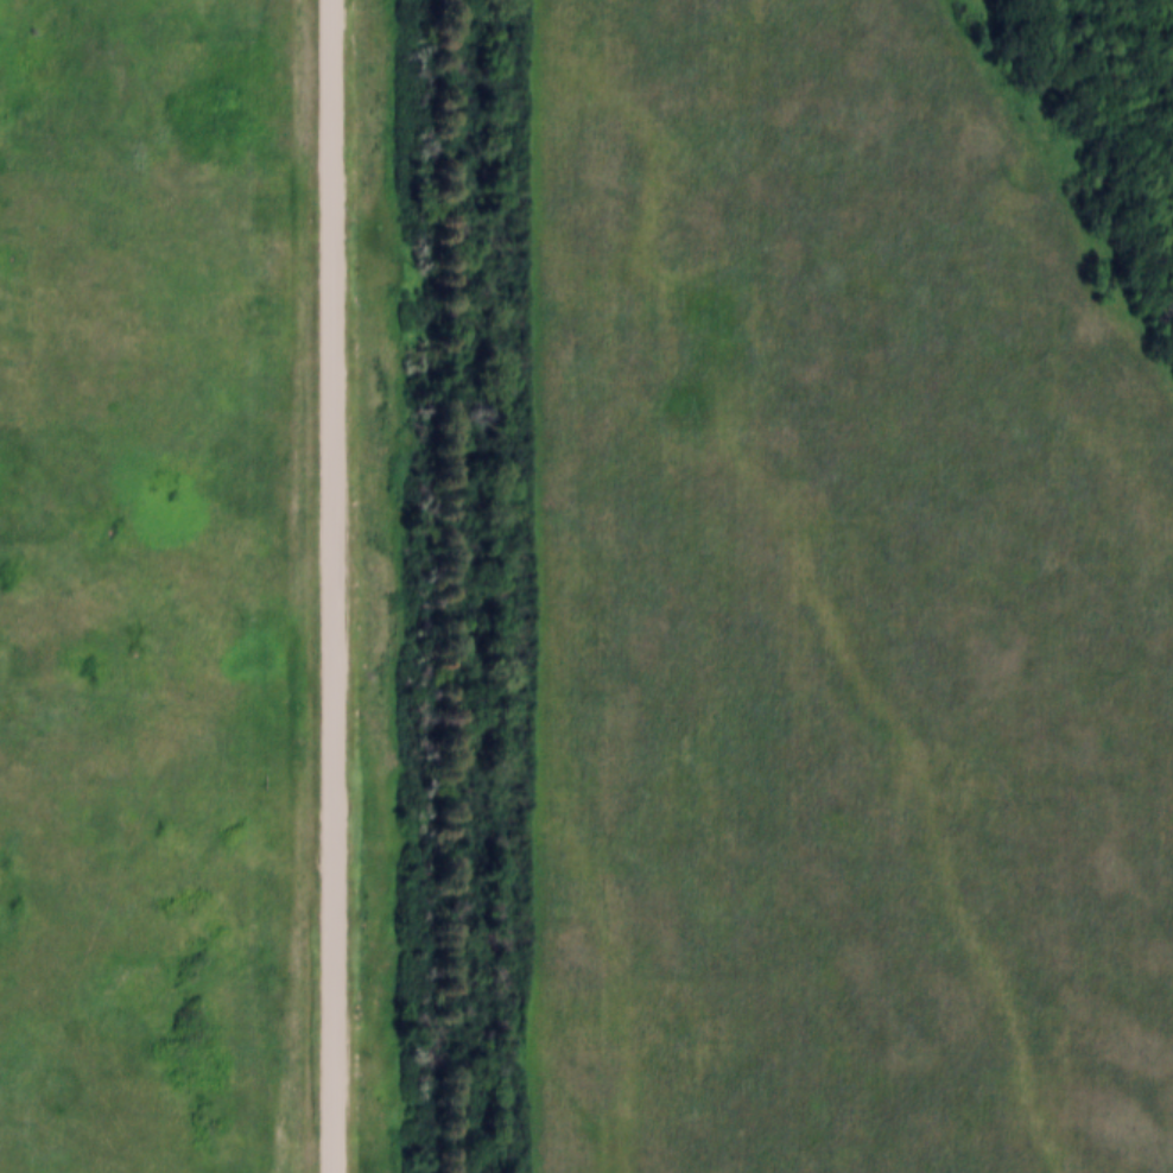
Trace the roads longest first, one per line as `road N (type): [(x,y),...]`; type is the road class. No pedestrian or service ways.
road 1 (residential): [(336,1172),(332,0)]

